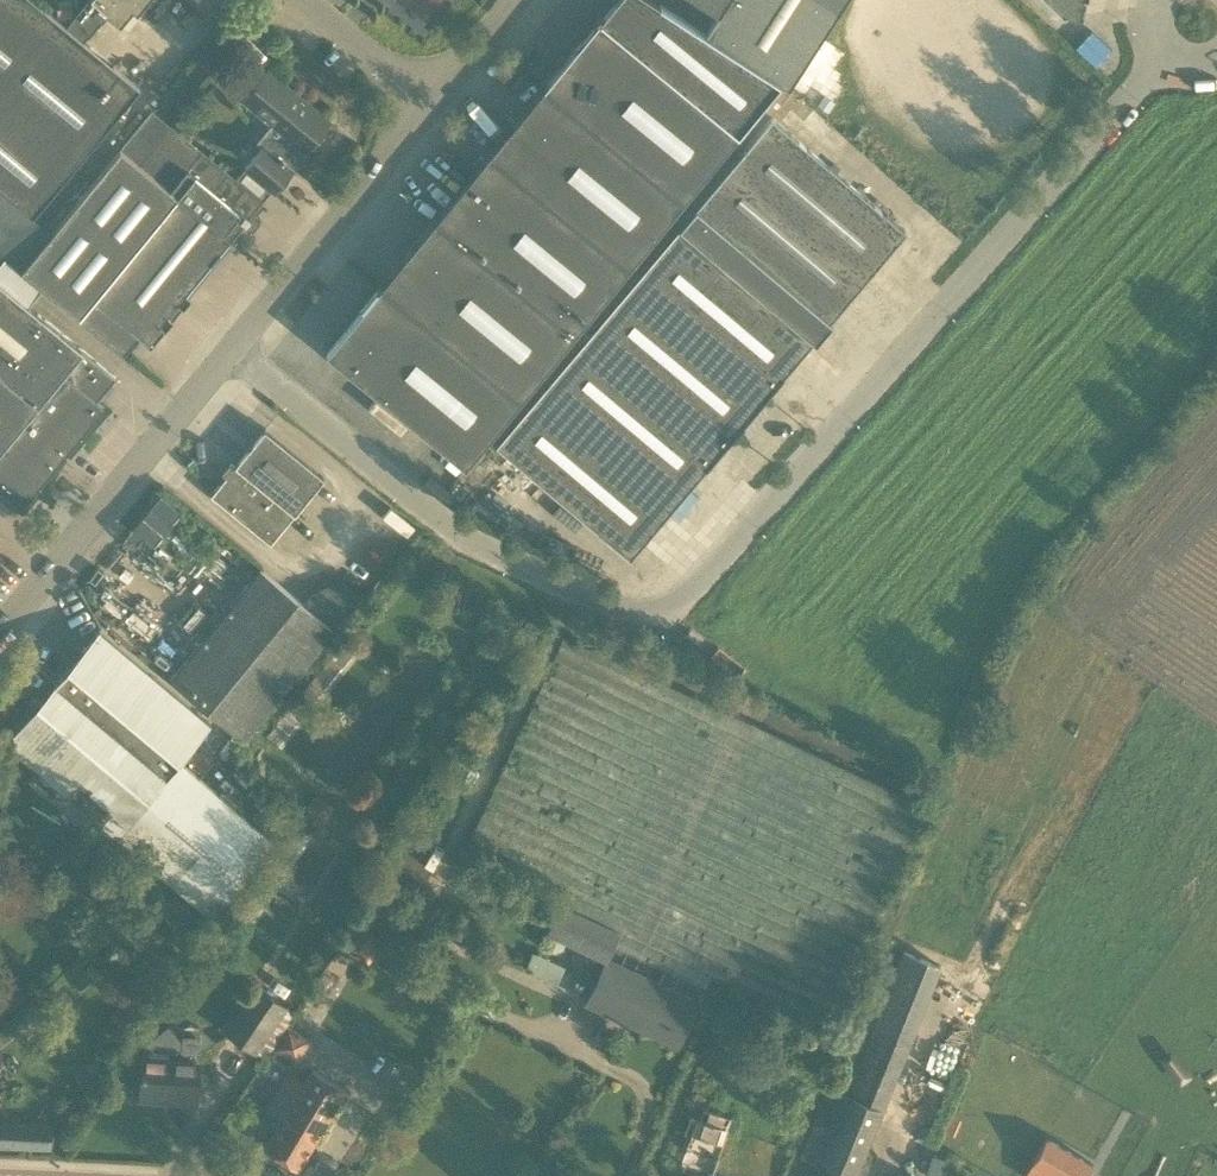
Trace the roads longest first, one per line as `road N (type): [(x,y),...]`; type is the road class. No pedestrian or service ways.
road 1 (unclassified): [(263,327),(503,527),(622,590),(645,596),(695,585),(1169,60)]
road 2 (residential): [(0,630),(263,327)]
road 3 (unclassified): [(263,327),(362,200),(428,78)]
road 4 (unclassified): [(428,78),(332,0)]

